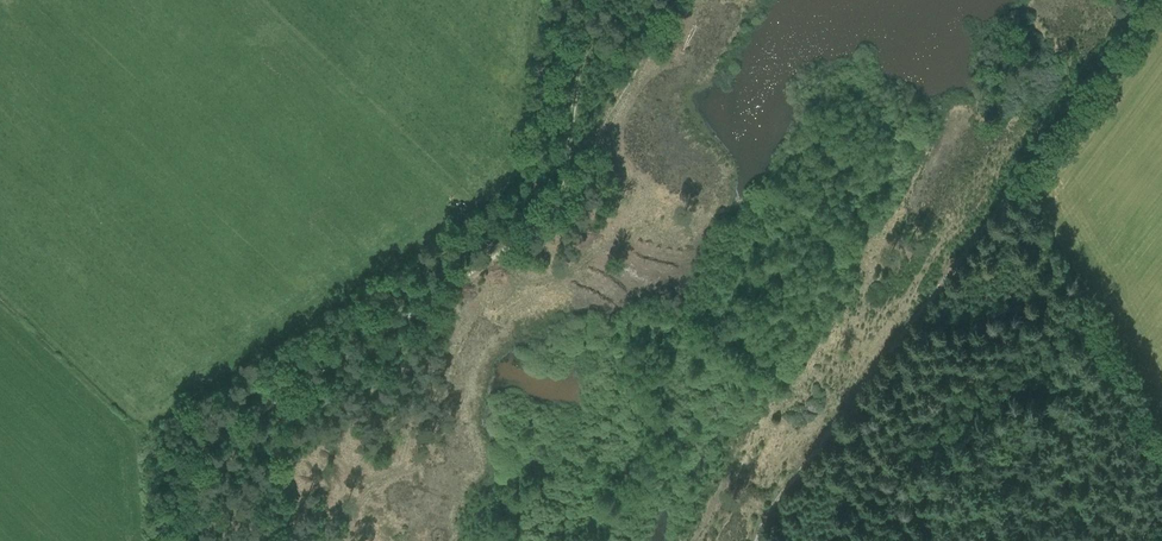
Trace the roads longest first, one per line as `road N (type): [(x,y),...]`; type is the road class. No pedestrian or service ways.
road 1 (track): [(194,540),(194,486),(207,454),(538,229),(558,200),(561,173)]
road 2 (track): [(561,173),(584,0)]

